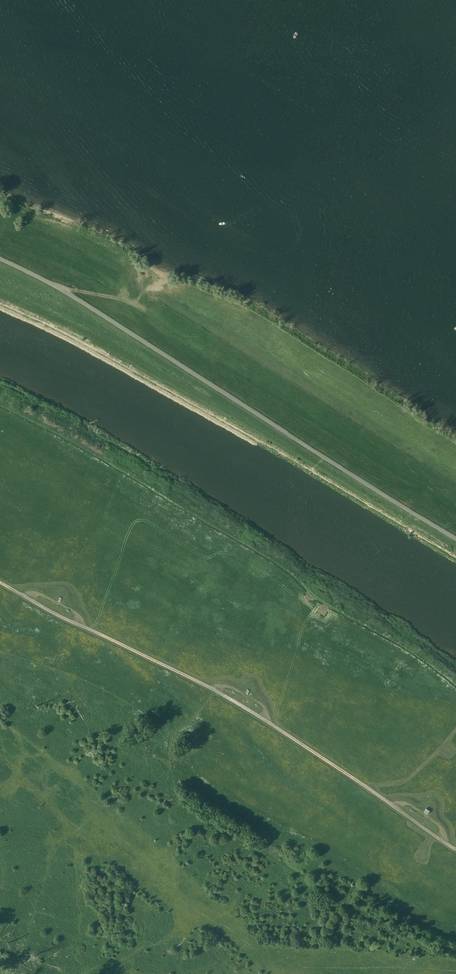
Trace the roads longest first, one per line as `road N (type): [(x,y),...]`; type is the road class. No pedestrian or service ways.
road 1 (unclassified): [(0,258),(455,537)]
road 2 (track): [(0,582),(216,691),(455,849)]

